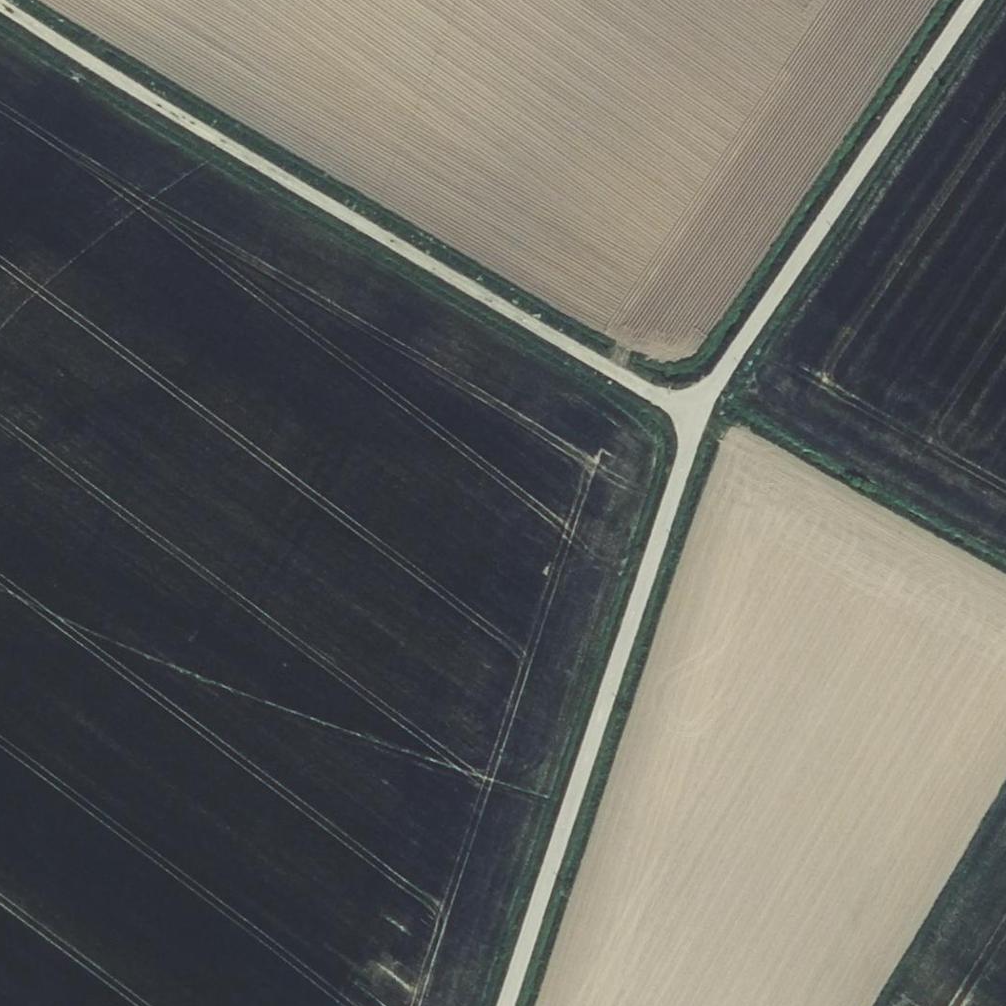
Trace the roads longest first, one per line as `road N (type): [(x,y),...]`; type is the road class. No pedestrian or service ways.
road 1 (unclassified): [(974,0),(696,422),(505,1005)]
road 2 (track): [(696,422),(0,6)]

